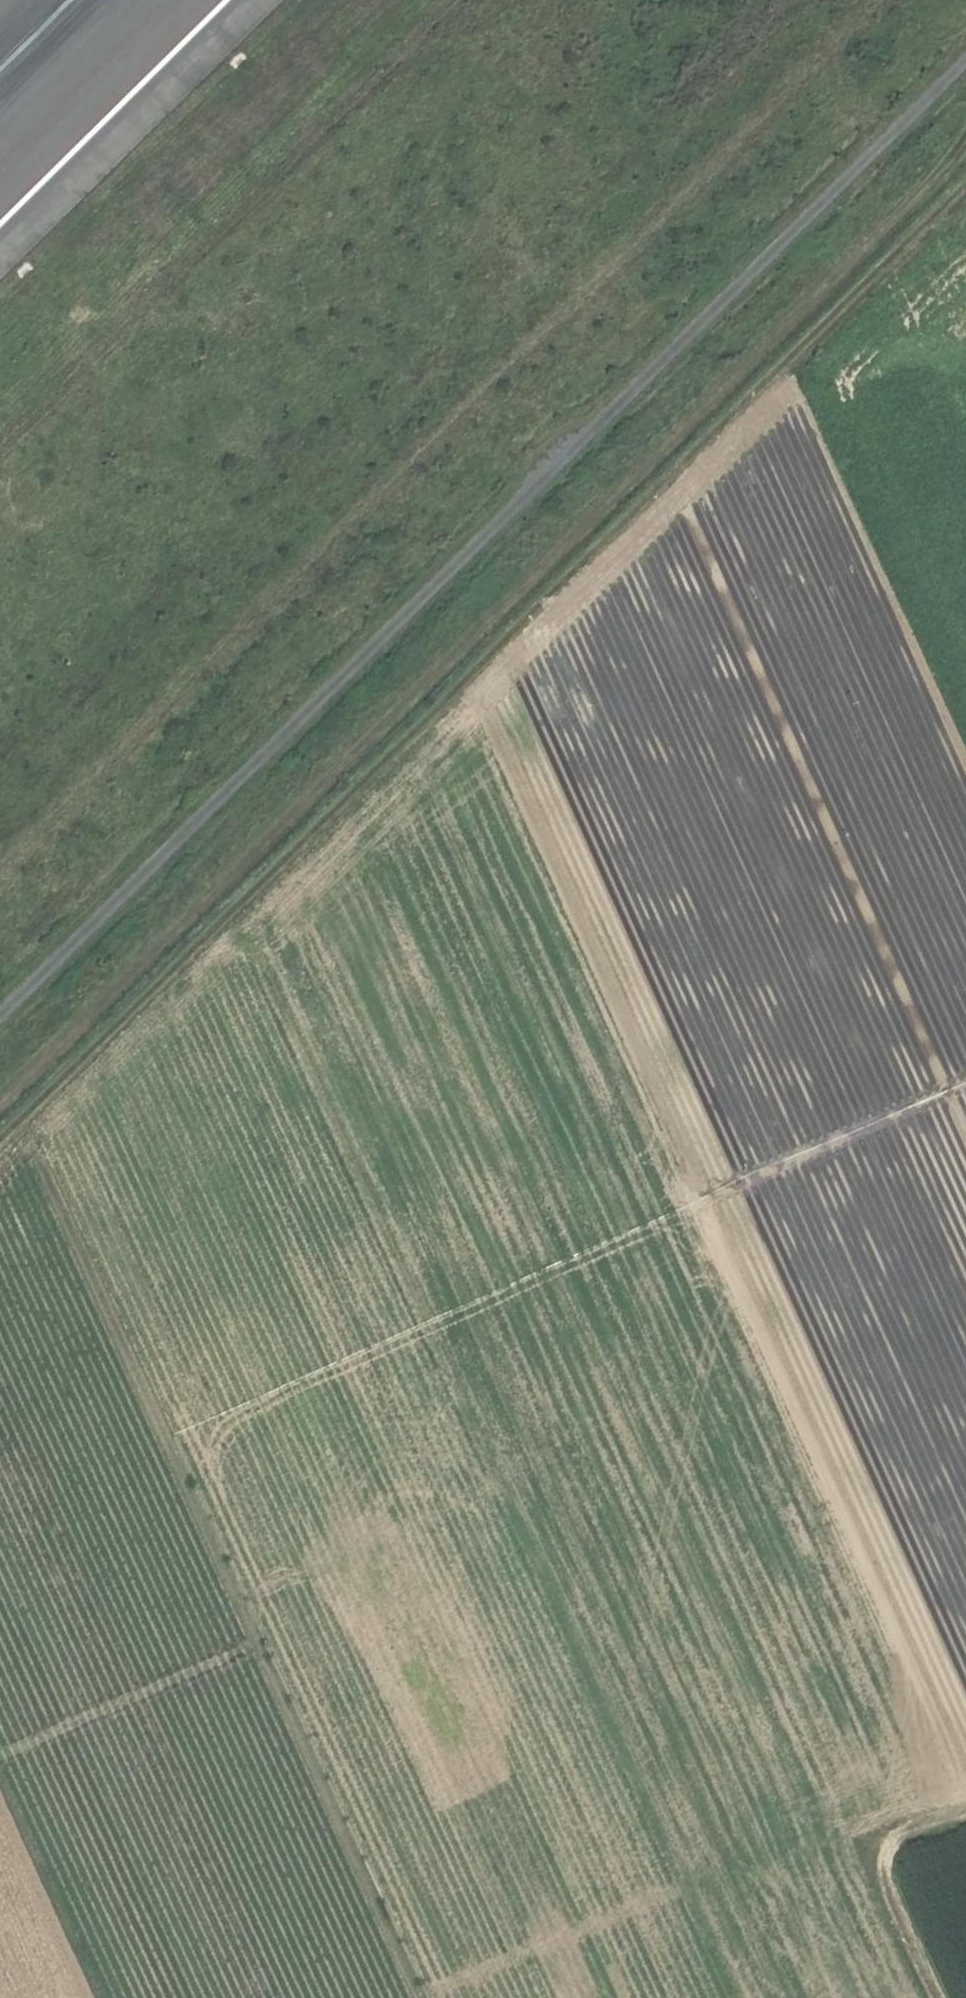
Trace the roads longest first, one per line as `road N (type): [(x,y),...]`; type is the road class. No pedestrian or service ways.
road 1 (track): [(0,1146),(965,192)]
road 2 (track): [(965,1818),(916,1834),(893,1859),(894,1894),(943,1997)]

